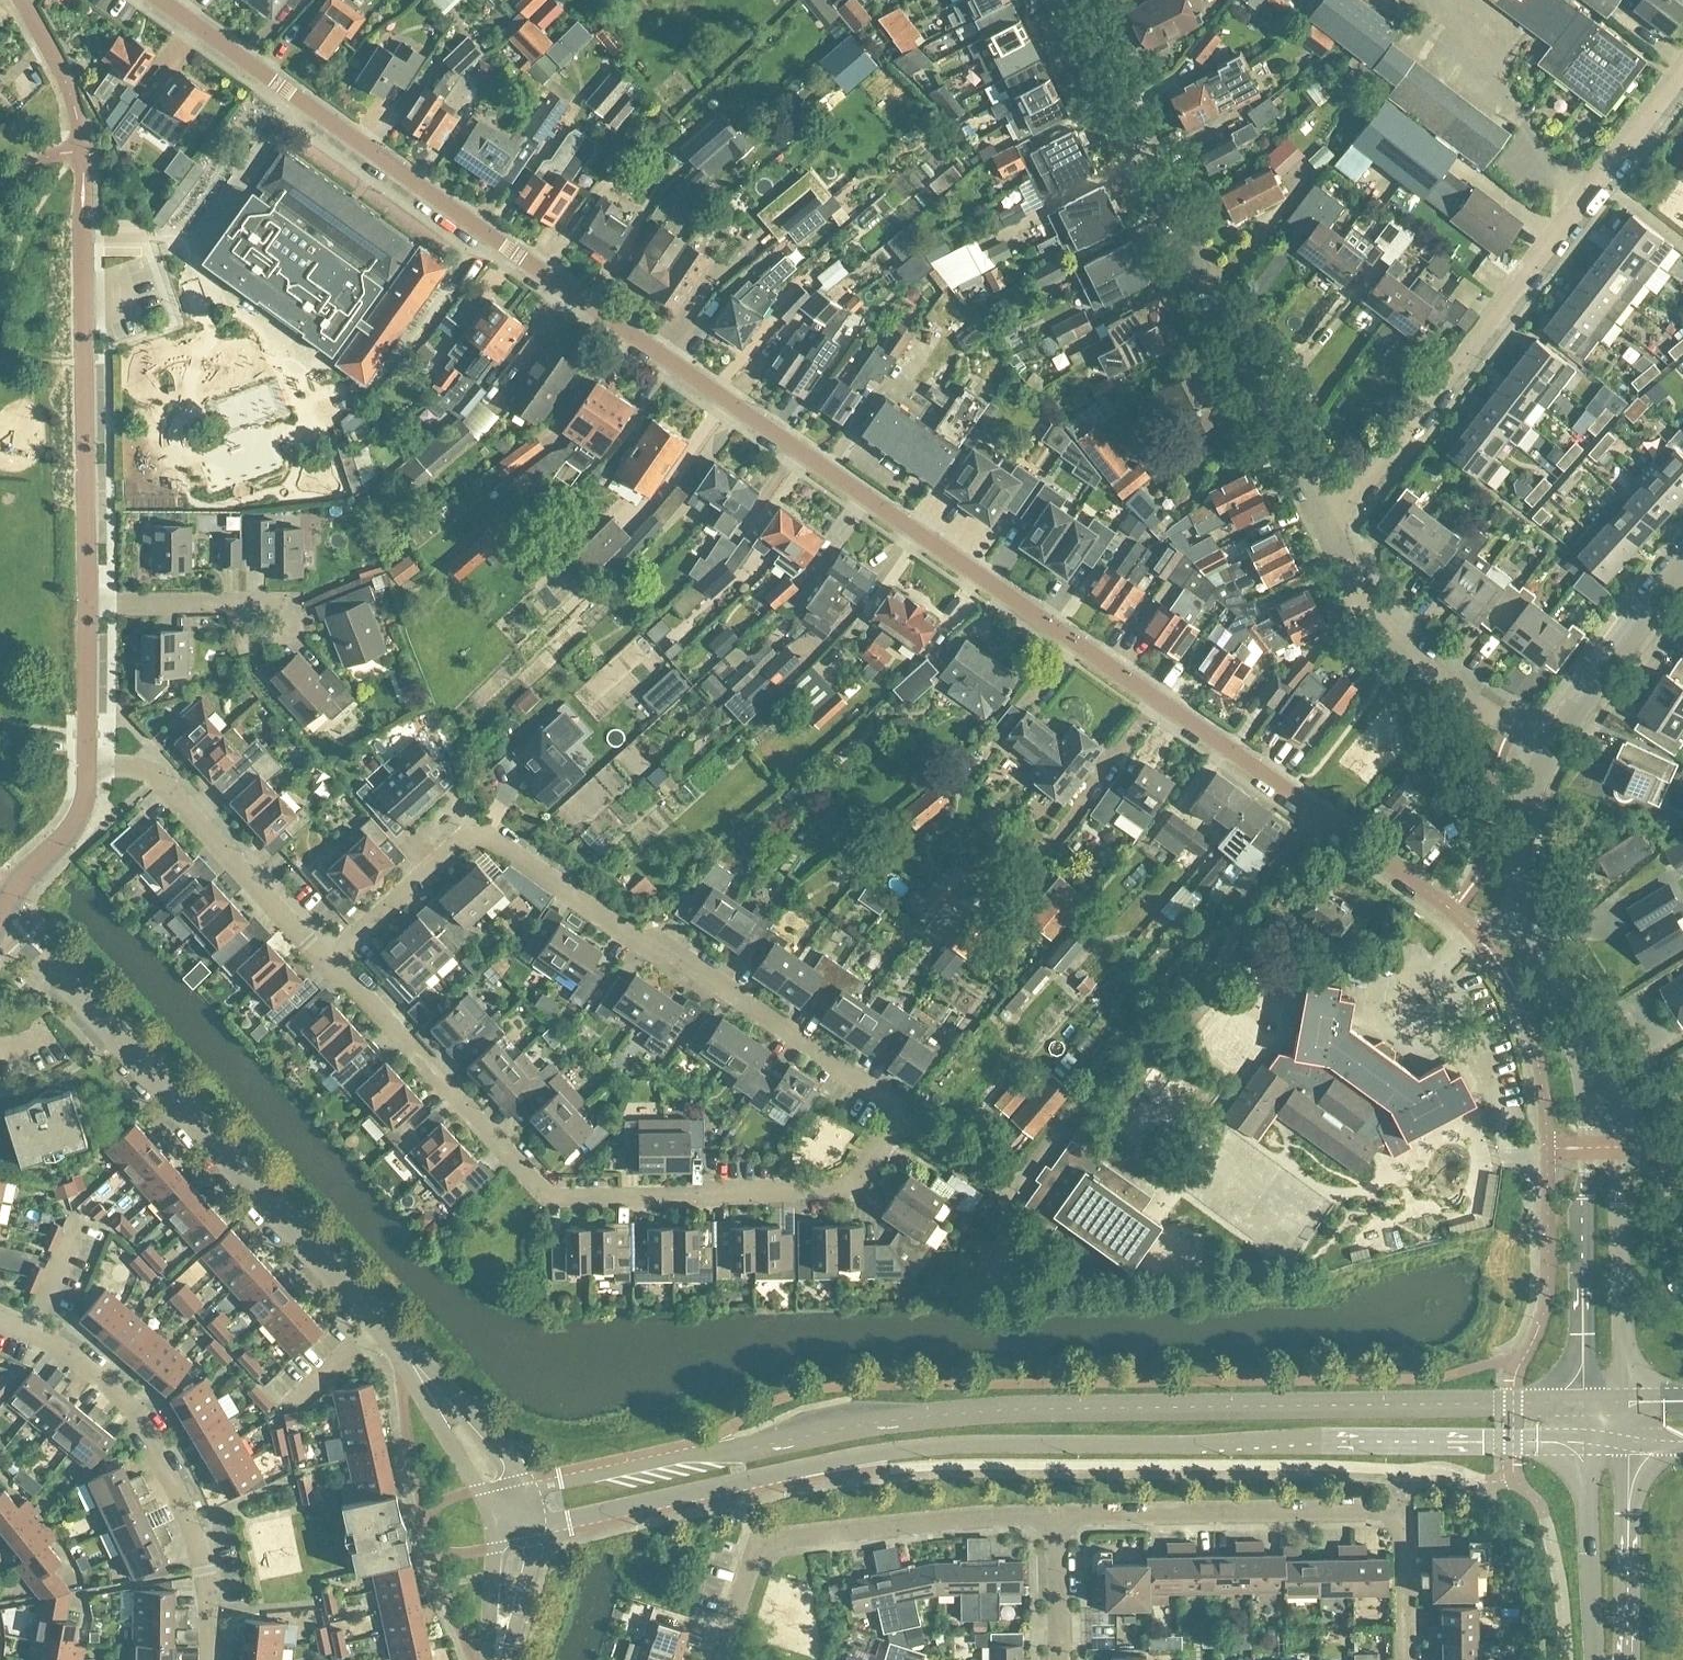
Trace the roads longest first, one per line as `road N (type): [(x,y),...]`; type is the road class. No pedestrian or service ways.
road 1 (residential): [(1526,919),(1472,929),(1317,810),(597,313),(162,0)]
road 2 (tertiary): [(1583,1400),(999,1409),(858,1424),(526,1489)]
road 3 (tertiary): [(534,1525),(833,1460),(961,1443),(1584,1441)]
road 4 (residential): [(903,1114),(486,834),(475,832),(334,965)]
road 5 (residential): [(903,1114),(859,1180),(837,1190),(552,1197),(334,965)]
road 6 (tertiary): [(397,1339),(258,1197),(3,911)]
road 7 (residential): [(1325,515),(1062,0)]
road 8 (residential): [(1325,515),(1365,484),(1682,74)]
road 9 (residential): [(211,1659),(212,1611),(199,1546),(153,1442),(124,1402),(73,1355),(0,1320)]
road 10 (residential): [(1054,1515),(776,1535),(757,1548),(721,1659)]
road 11 (residential): [(1404,1510),(1054,1515)]
road 12 (tertiary): [(1629,1400),(1613,1121),(1586,1064)]
road 13 (tertiary): [(1586,1064),(1583,1400)]
road 14 (residential): [(1550,749),(1470,701),(1398,641),(1325,515)]
road 15 (residential): [(334,965),(166,784),(125,764),(85,764)]
road 16 (residential): [(88,615),(86,309)]
road 17 (residential): [(1003,1288),(1005,1192),(903,1114)]
road 18 (tertiary): [(1550,749),(1682,568)]
road 19 (tertiary): [(1584,1441),(1595,1659)]
road 20 (tertiary): [(1628,1659),(1629,1441)]
road 21 (residential): [(287,643),(233,614),(88,615)]
road 22 (tertiary): [(526,1489),(505,1451),(397,1339)]
road 23 (tertiary): [(397,1339),(418,1389),(485,1498)]
road 24 (residential): [(86,309),(143,290),(149,239),(83,236)]
road 25 (residential): [(3,911),(82,813),(85,764)]
road 26 (tertiary): [(1526,919),(1523,822),(1550,749)]
road 27 (tertiary): [(1586,1064),(1526,919)]
road 28 (residential): [(85,764),(88,615)]
road 29 (residential): [(1405,1659),(1404,1510)]
road 30 (residential): [(1059,1659),(1054,1515)]
road 31 (residential): [(509,1659),(534,1525)]
road 32 (residential): [(495,1532),(487,1659)]

